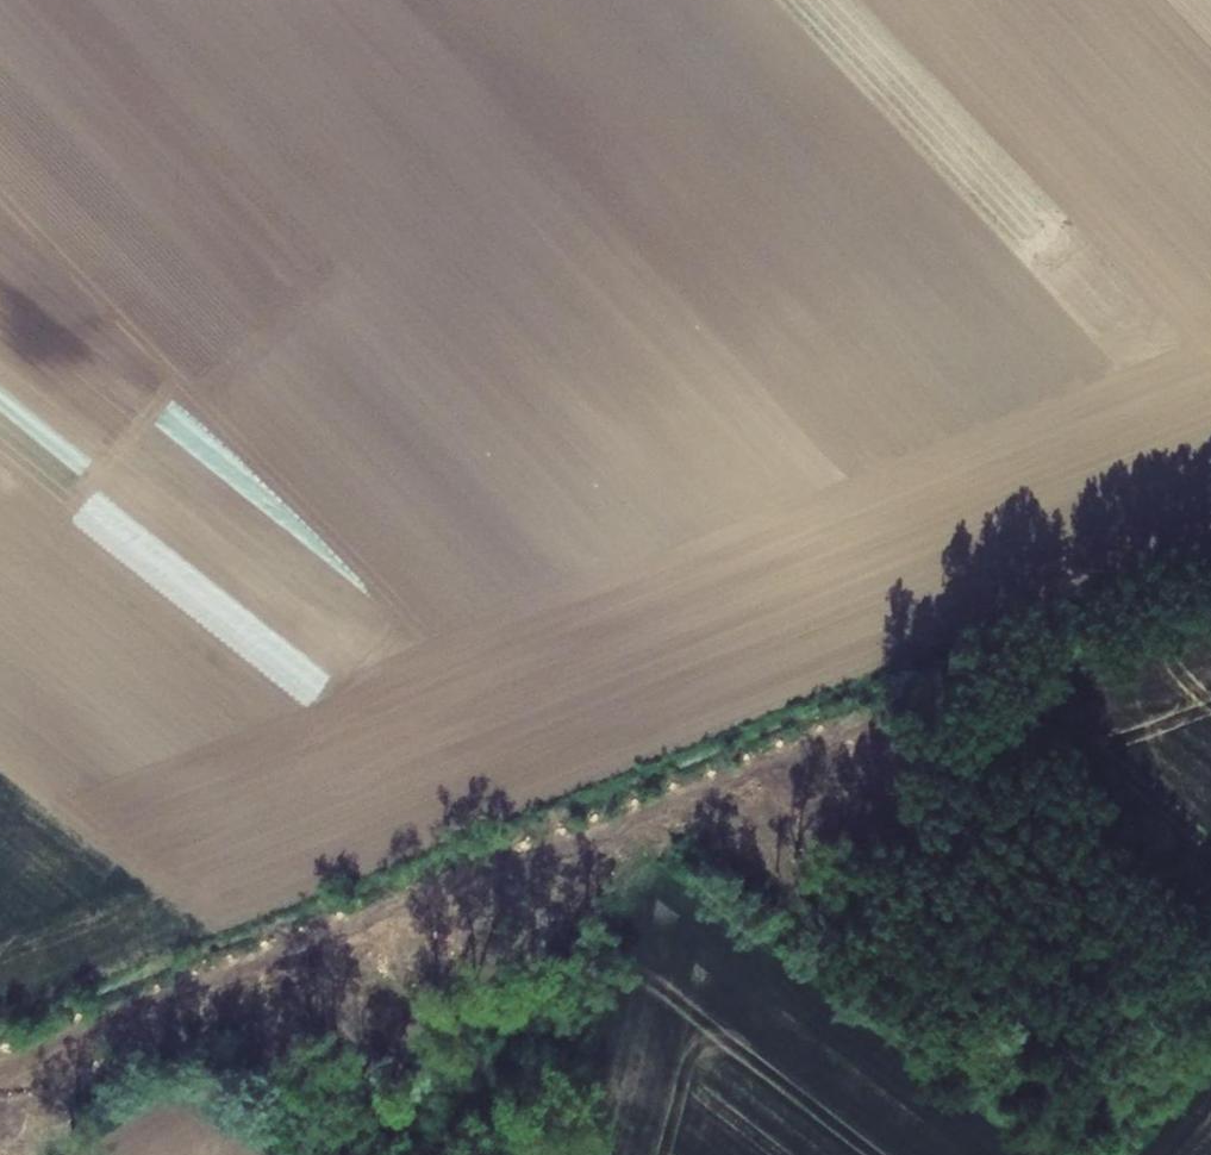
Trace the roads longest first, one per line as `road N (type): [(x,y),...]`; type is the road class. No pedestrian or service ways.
road 1 (track): [(1210,852),(957,646)]

